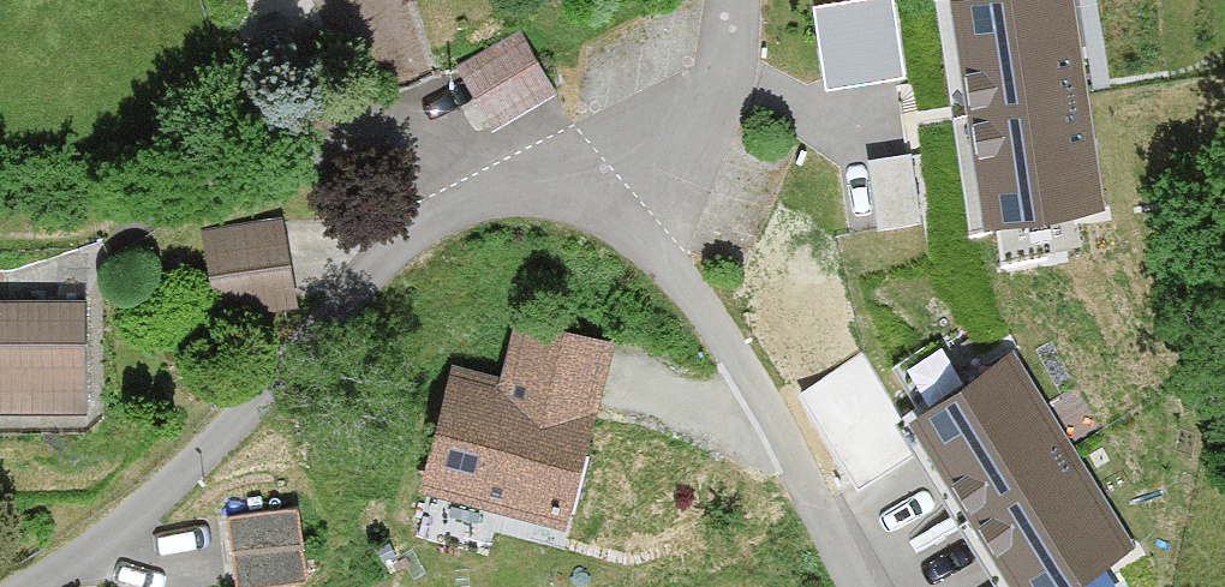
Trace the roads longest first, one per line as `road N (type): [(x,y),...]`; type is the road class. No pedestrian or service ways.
road 1 (residential): [(7,586),(63,561),(453,203),(540,179),(601,198),(653,244)]
road 2 (residential): [(861,586),(653,244)]
road 3 (residential): [(653,244),(731,76),(734,0)]

